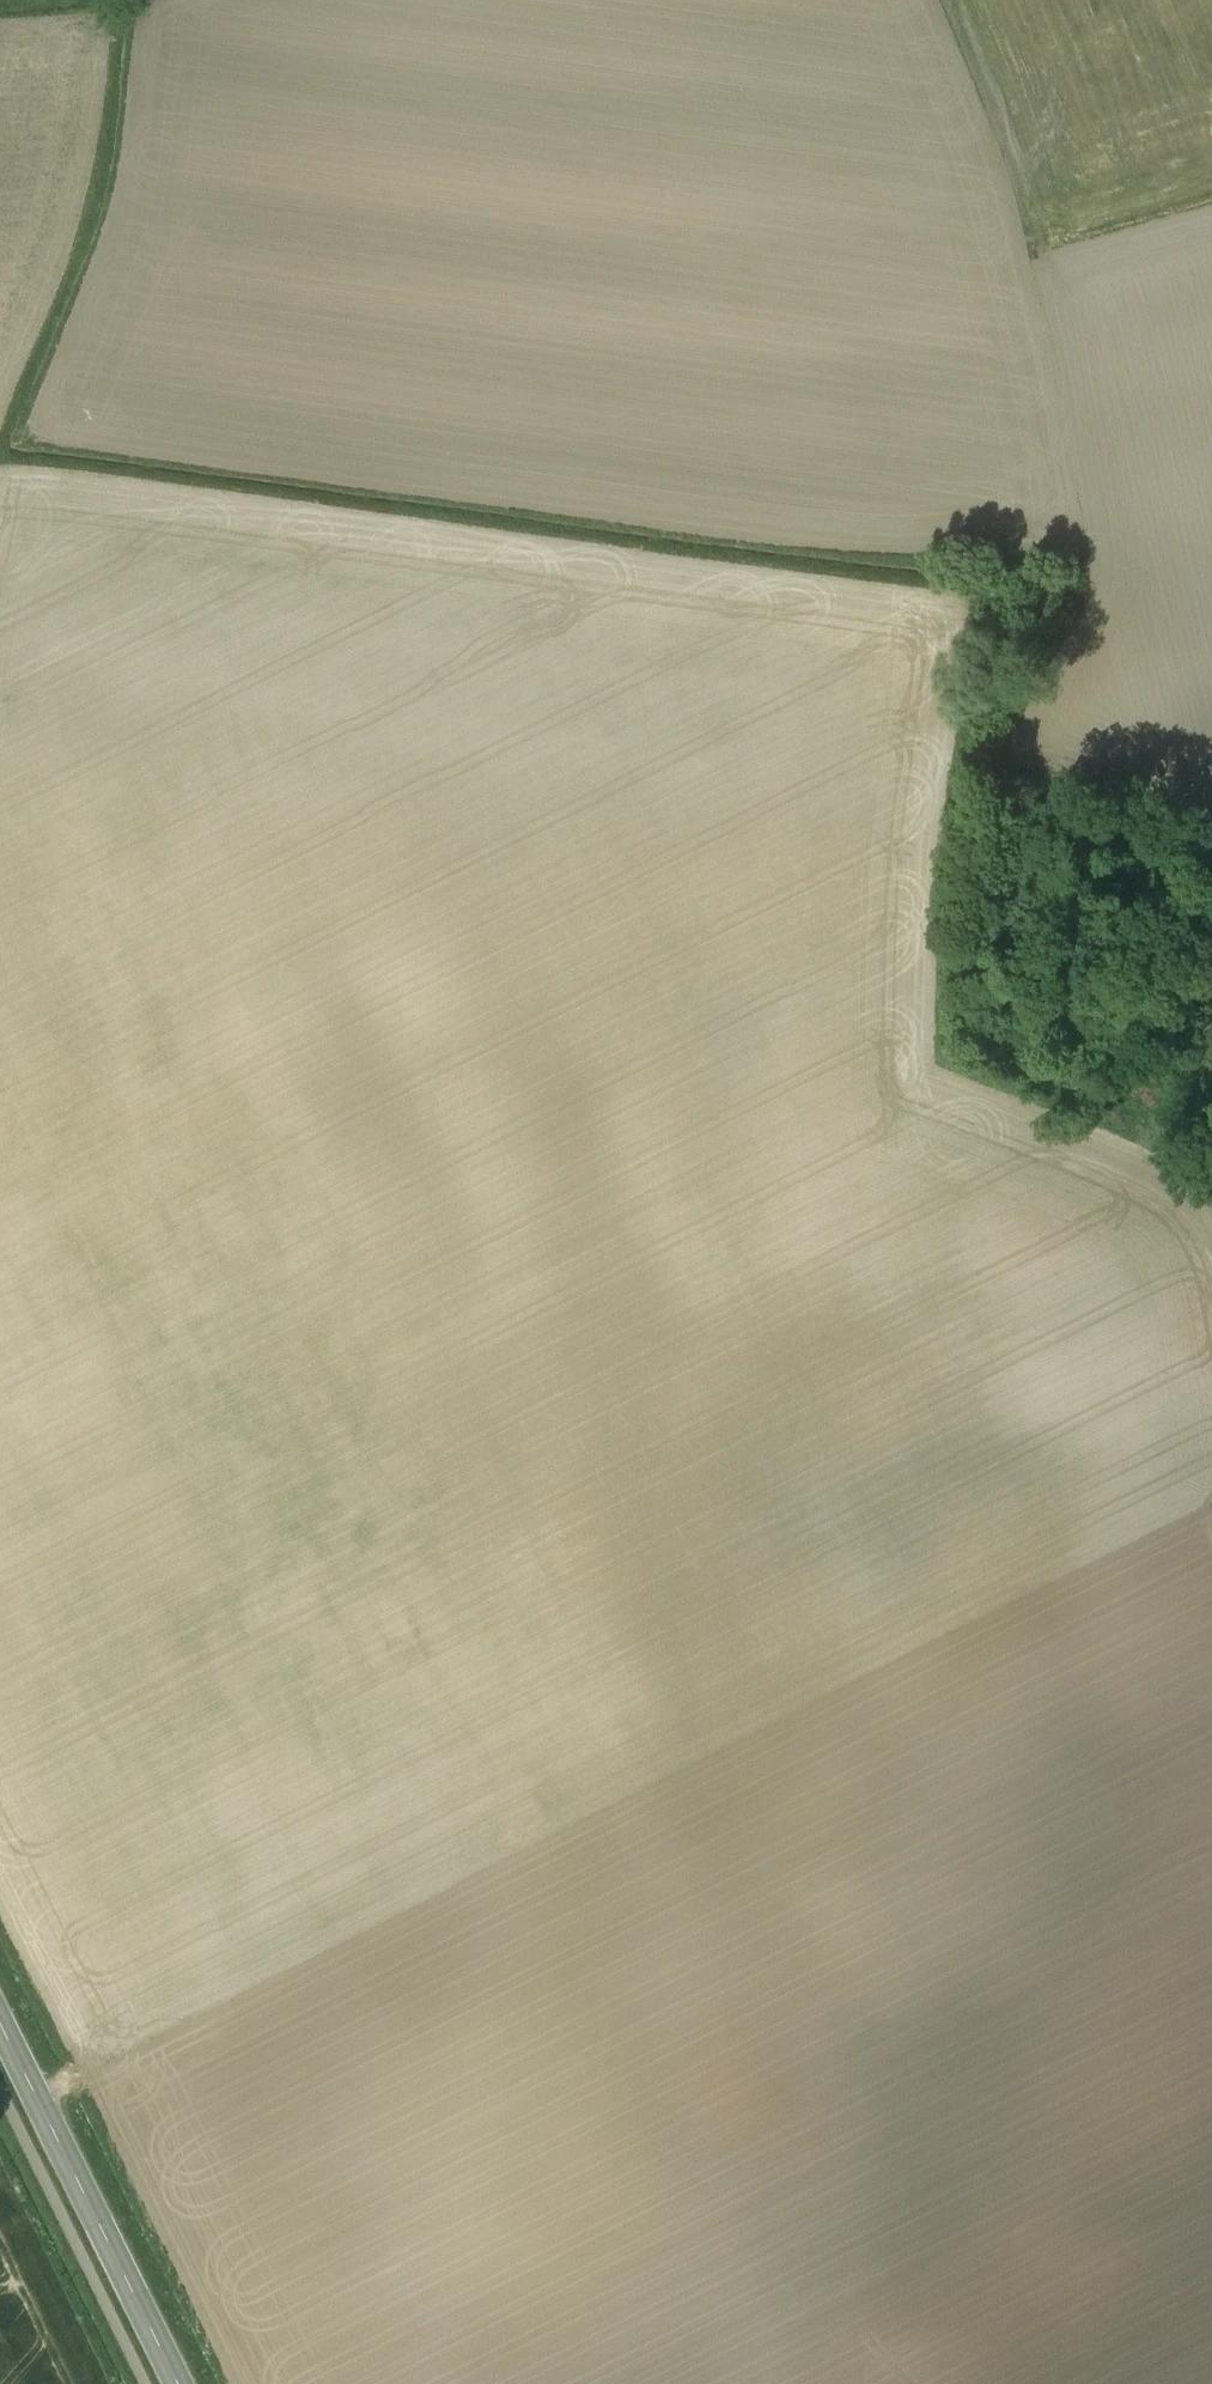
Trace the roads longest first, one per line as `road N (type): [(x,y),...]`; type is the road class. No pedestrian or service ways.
road 1 (tertiary): [(0,2022),(178,2383)]

